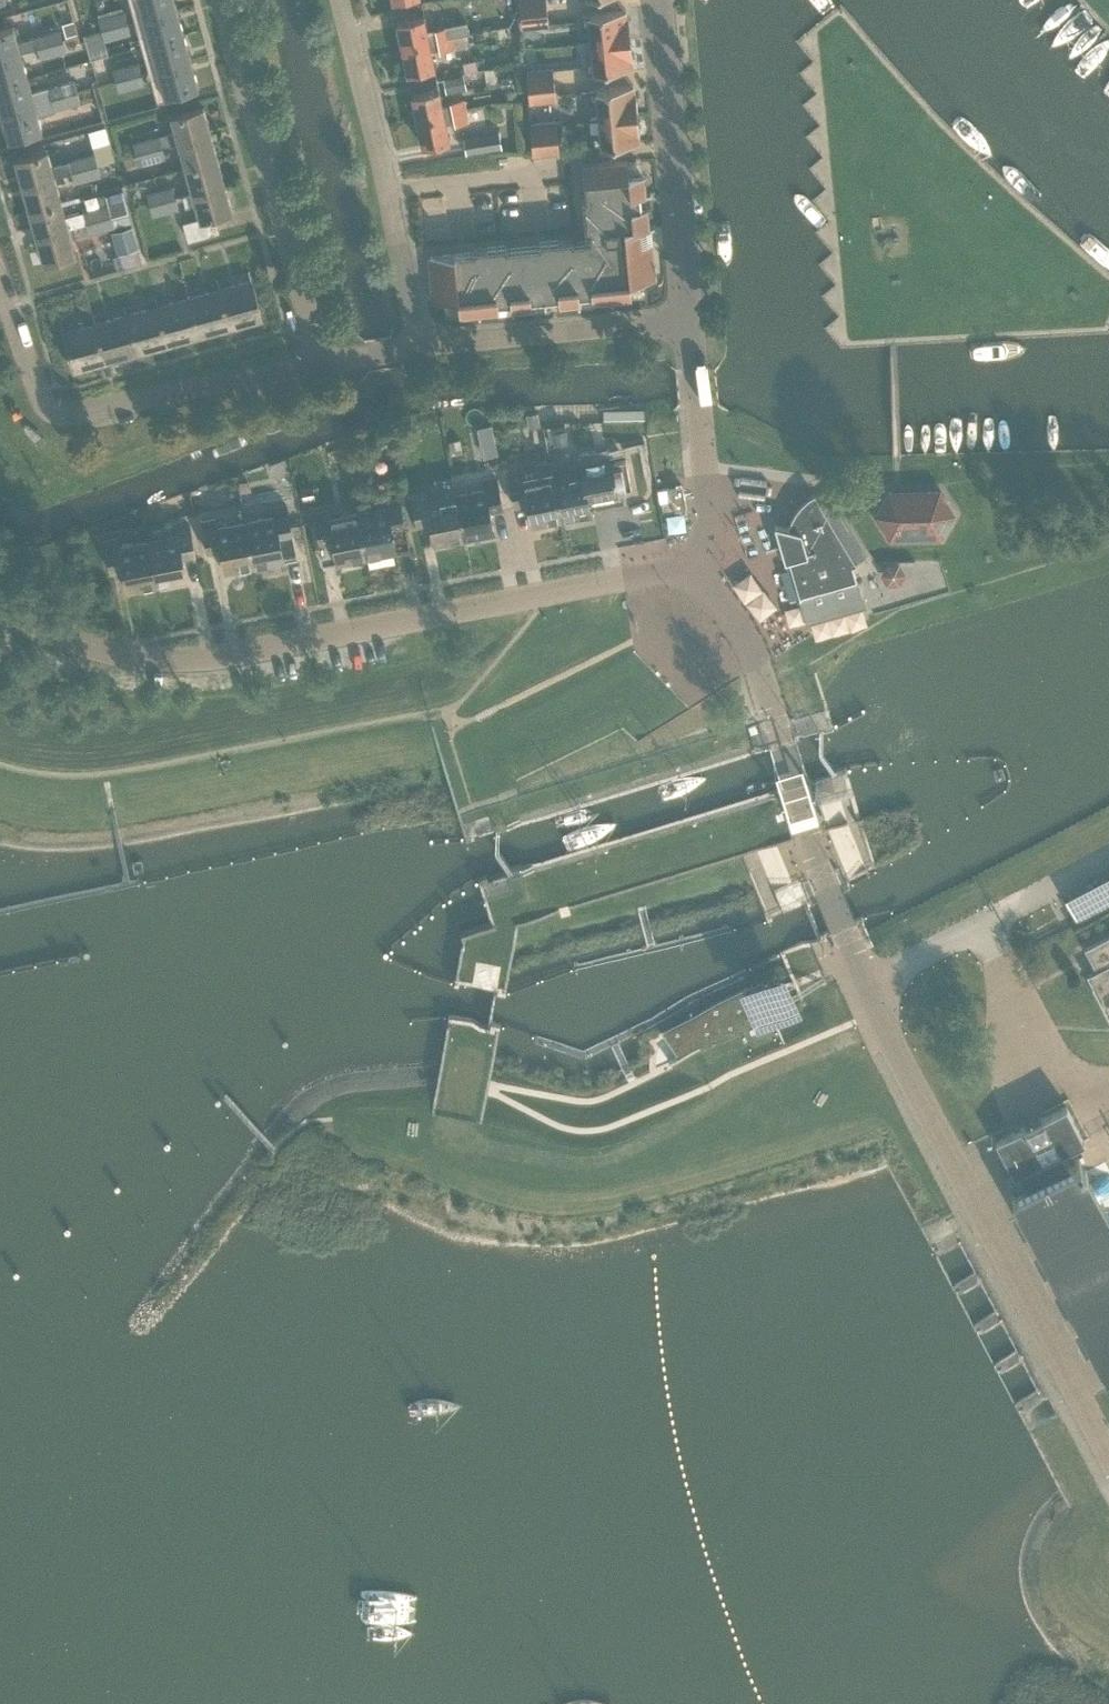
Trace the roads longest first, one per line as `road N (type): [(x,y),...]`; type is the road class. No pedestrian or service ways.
road 1 (tertiary): [(1108,1453),(892,1045),(818,868),(750,645),(731,614),(688,576)]
road 2 (tertiary): [(688,576),(664,572),(191,660),(103,651),(0,604)]
road 3 (track): [(883,1025),(749,1080),(591,1164),(483,1147),(454,1132),(457,1120)]
road 4 (residential): [(317,366),(221,0)]
road 5 (residential): [(420,349),(340,0)]
road 6 (unclassified): [(691,322),(662,0)]
road 7 (residential): [(50,410),(70,415),(317,366)]
road 8 (residential): [(420,349),(691,322)]
road 9 (unclassified): [(688,576),(710,522),(691,322)]
road 10 (residential): [(50,410),(0,283)]

